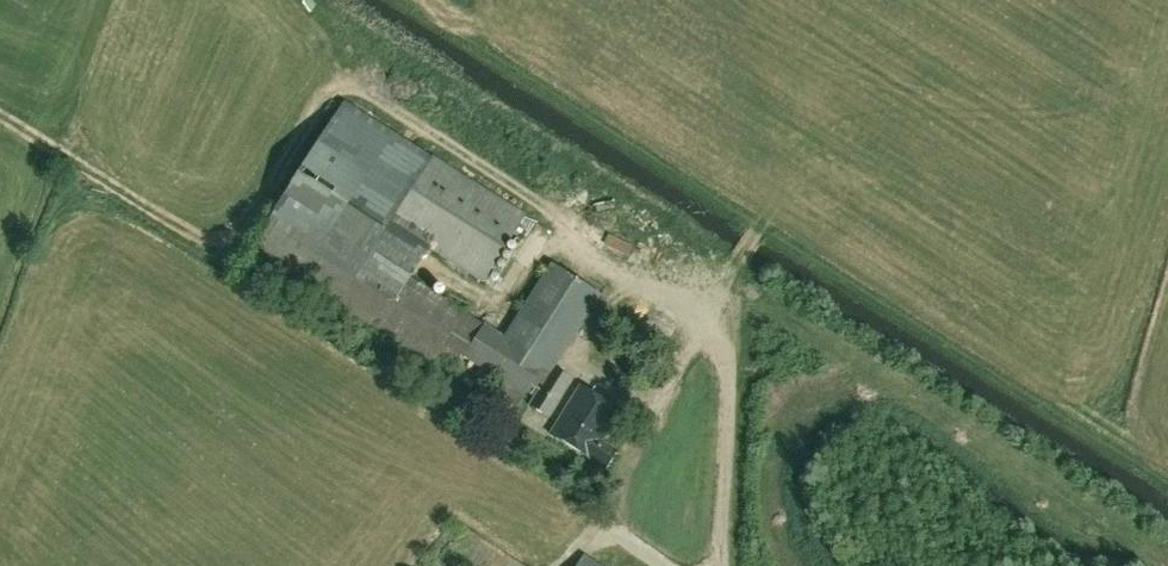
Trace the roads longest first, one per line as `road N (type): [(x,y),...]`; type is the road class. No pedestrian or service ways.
road 1 (track): [(722,565),(731,329),(609,258)]
road 2 (track): [(697,310),(792,177)]

